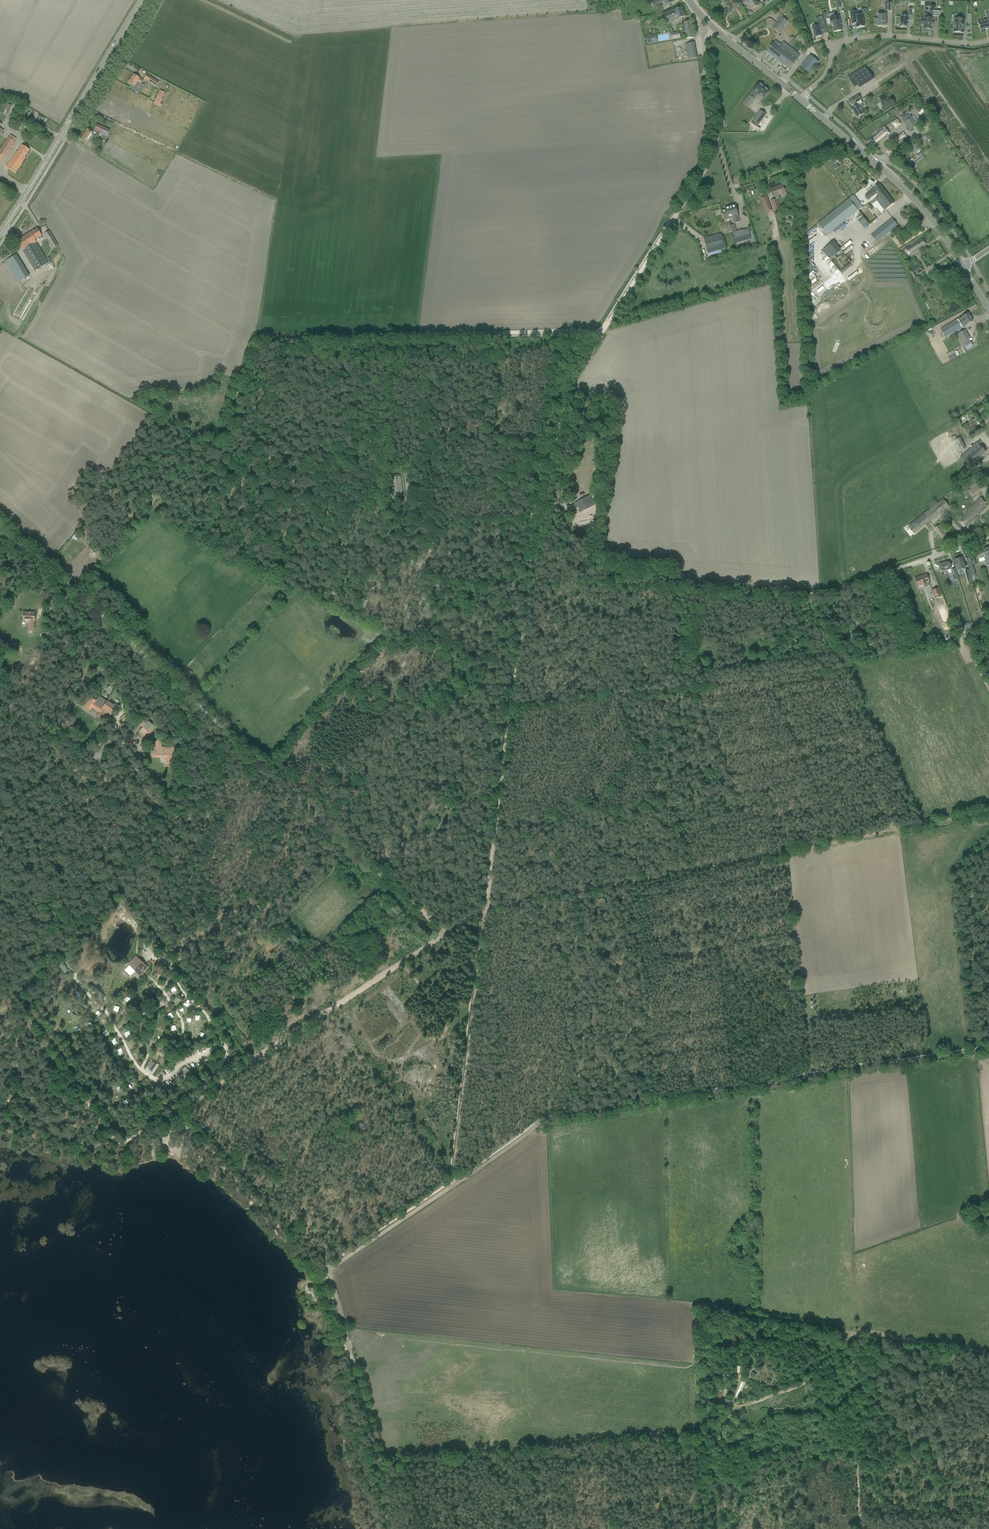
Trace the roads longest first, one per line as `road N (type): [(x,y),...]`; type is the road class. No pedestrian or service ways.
road 1 (track): [(98,608),(442,935)]
road 2 (track): [(602,330),(253,336),(223,456)]
road 3 (track): [(849,1069),(561,1115),(456,1183)]
road 4 (track): [(487,907),(896,832)]
road 5 (unclassified): [(569,386),(704,163),(712,128),(704,44),(712,29)]
road 6 (track): [(533,576),(487,907)]
road 7 (track): [(442,935),(180,1106)]
road 8 (track): [(533,576),(805,597)]
road 9 (tertiary): [(0,233),(140,0)]
road 10 (track): [(698,1441),(703,1349),(721,1312),(856,1334)]
road 11 (tertiary): [(962,267),(914,199),(800,100)]
road 12 (track): [(313,1271),(345,1331),(383,1469),(402,1477)]
road 13 (track): [(708,867),(732,1088)]
road 14 (residential): [(800,100),(856,39),(988,40)]
road 15 (track): [(180,1106),(313,1271)]
road 16 (track): [(569,386),(533,576)]
road 17 (track): [(456,1183),(313,1271)]
road 18 (track): [(823,688),(896,832)]
road 19 (track): [(739,1407),(804,1384),(856,1334)]
road 20 (track): [(849,1069),(988,1048)]
road 21 (track): [(856,1334),(988,1356)]

